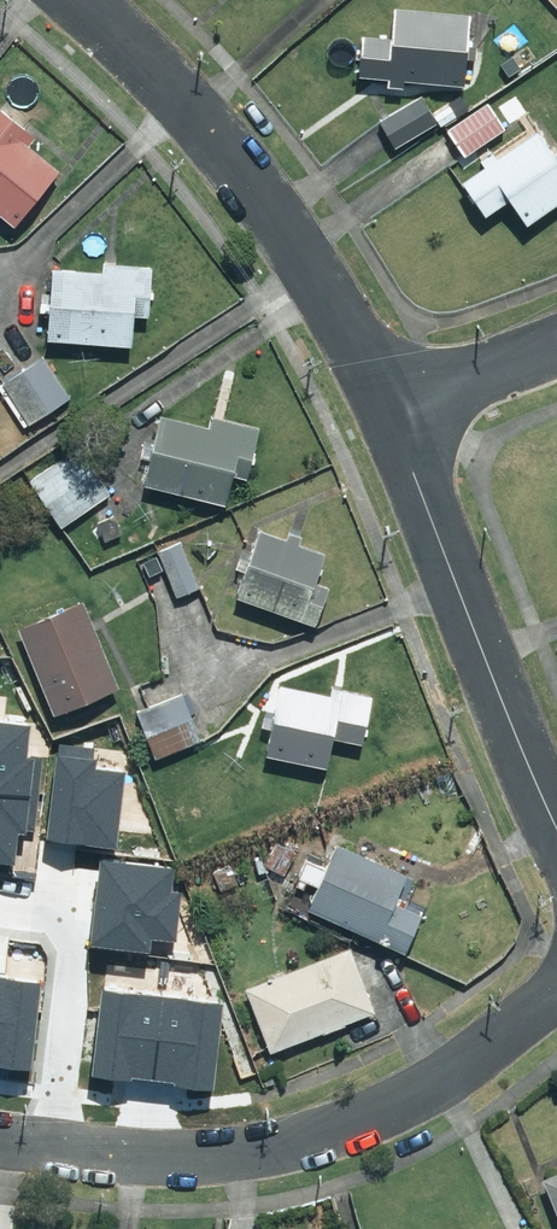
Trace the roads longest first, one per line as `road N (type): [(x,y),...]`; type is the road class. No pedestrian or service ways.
road 1 (residential): [(0,1143),(122,1158),(273,1150),(410,1099),(556,993)]
road 2 (residential): [(391,414),(320,286),(219,137),(82,0)]
road 3 (residential): [(556,833),(391,414)]
road 4 (residential): [(391,414),(556,348)]

